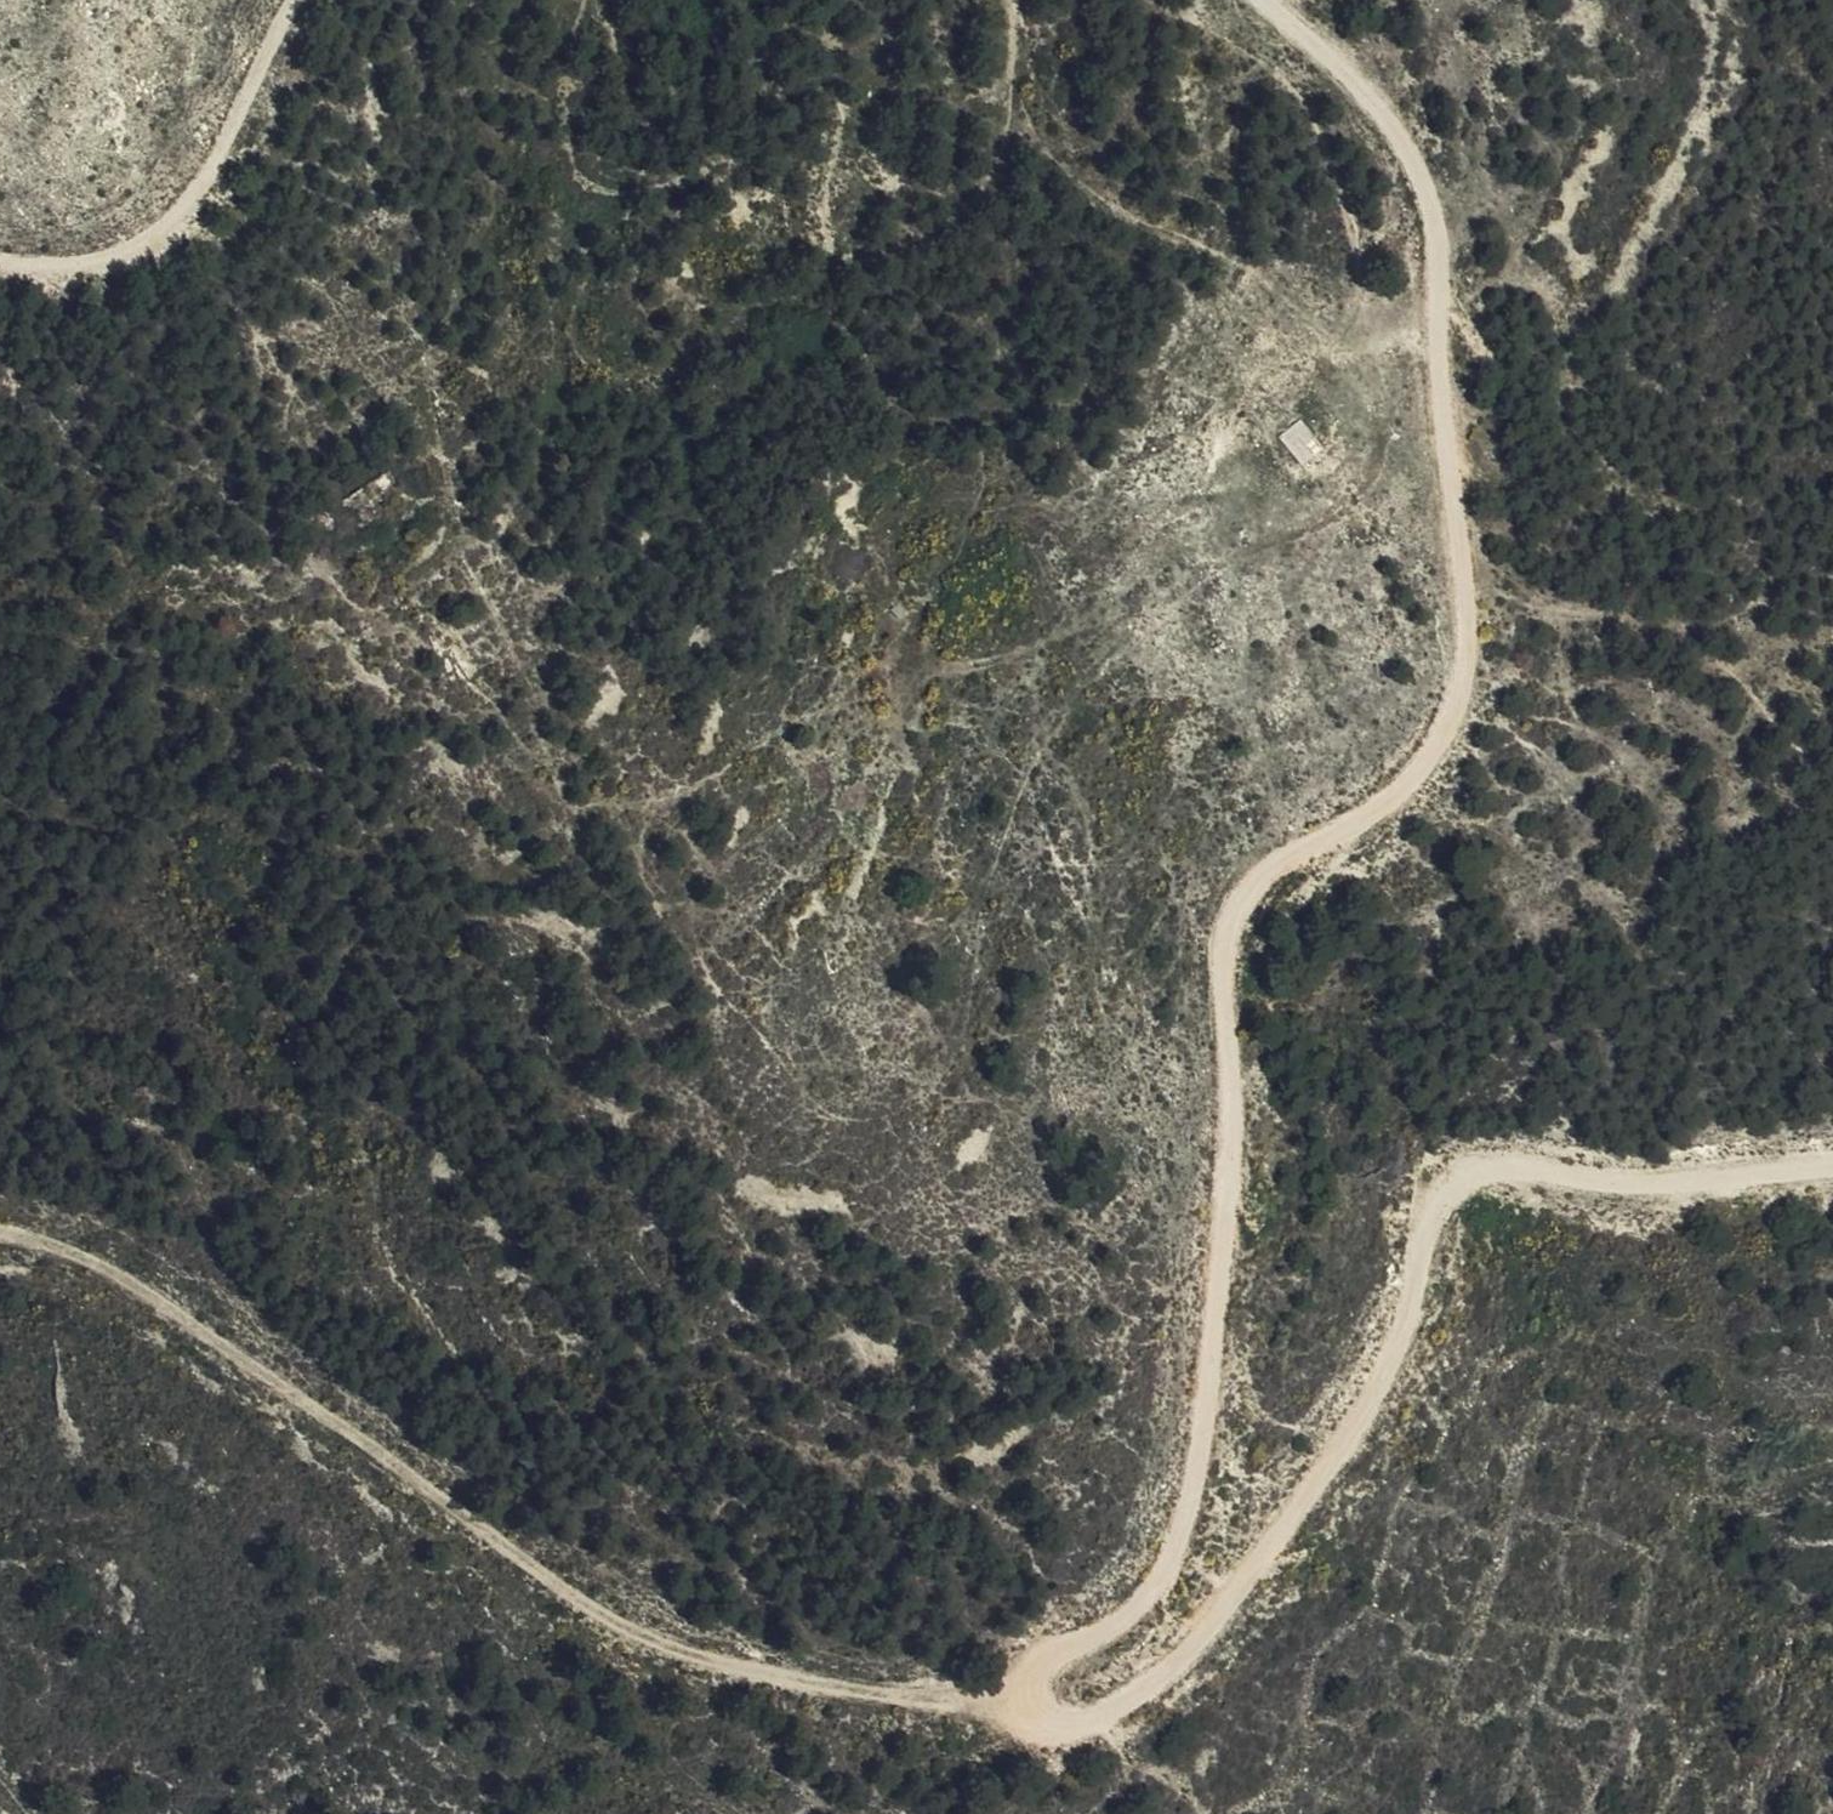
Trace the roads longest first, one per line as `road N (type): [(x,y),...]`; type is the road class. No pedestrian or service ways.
road 1 (track): [(1264,0),(1365,95),(1415,160),(1445,233),(1439,363),(1464,671),(1448,732),(1416,779),(1246,902),(1229,945),(1234,1093),(1194,1495),(1162,1580),(1122,1621),(1052,1669),(1034,1689),(1038,1714),(1061,1728),(1104,1715),(1153,1684),(1220,1613),(1309,1494),(1392,1357),(1438,1206),(1466,1180),(1483,1171),(1534,1168),(1657,1182),(1832,1167)]
road 2 (track): [(1038,1714),(785,1676),(646,1635),(536,1572),(437,1490),(141,1284),(0,1221)]
road 3 (track): [(297,0),(196,189),(154,239),(103,258),(0,259)]

